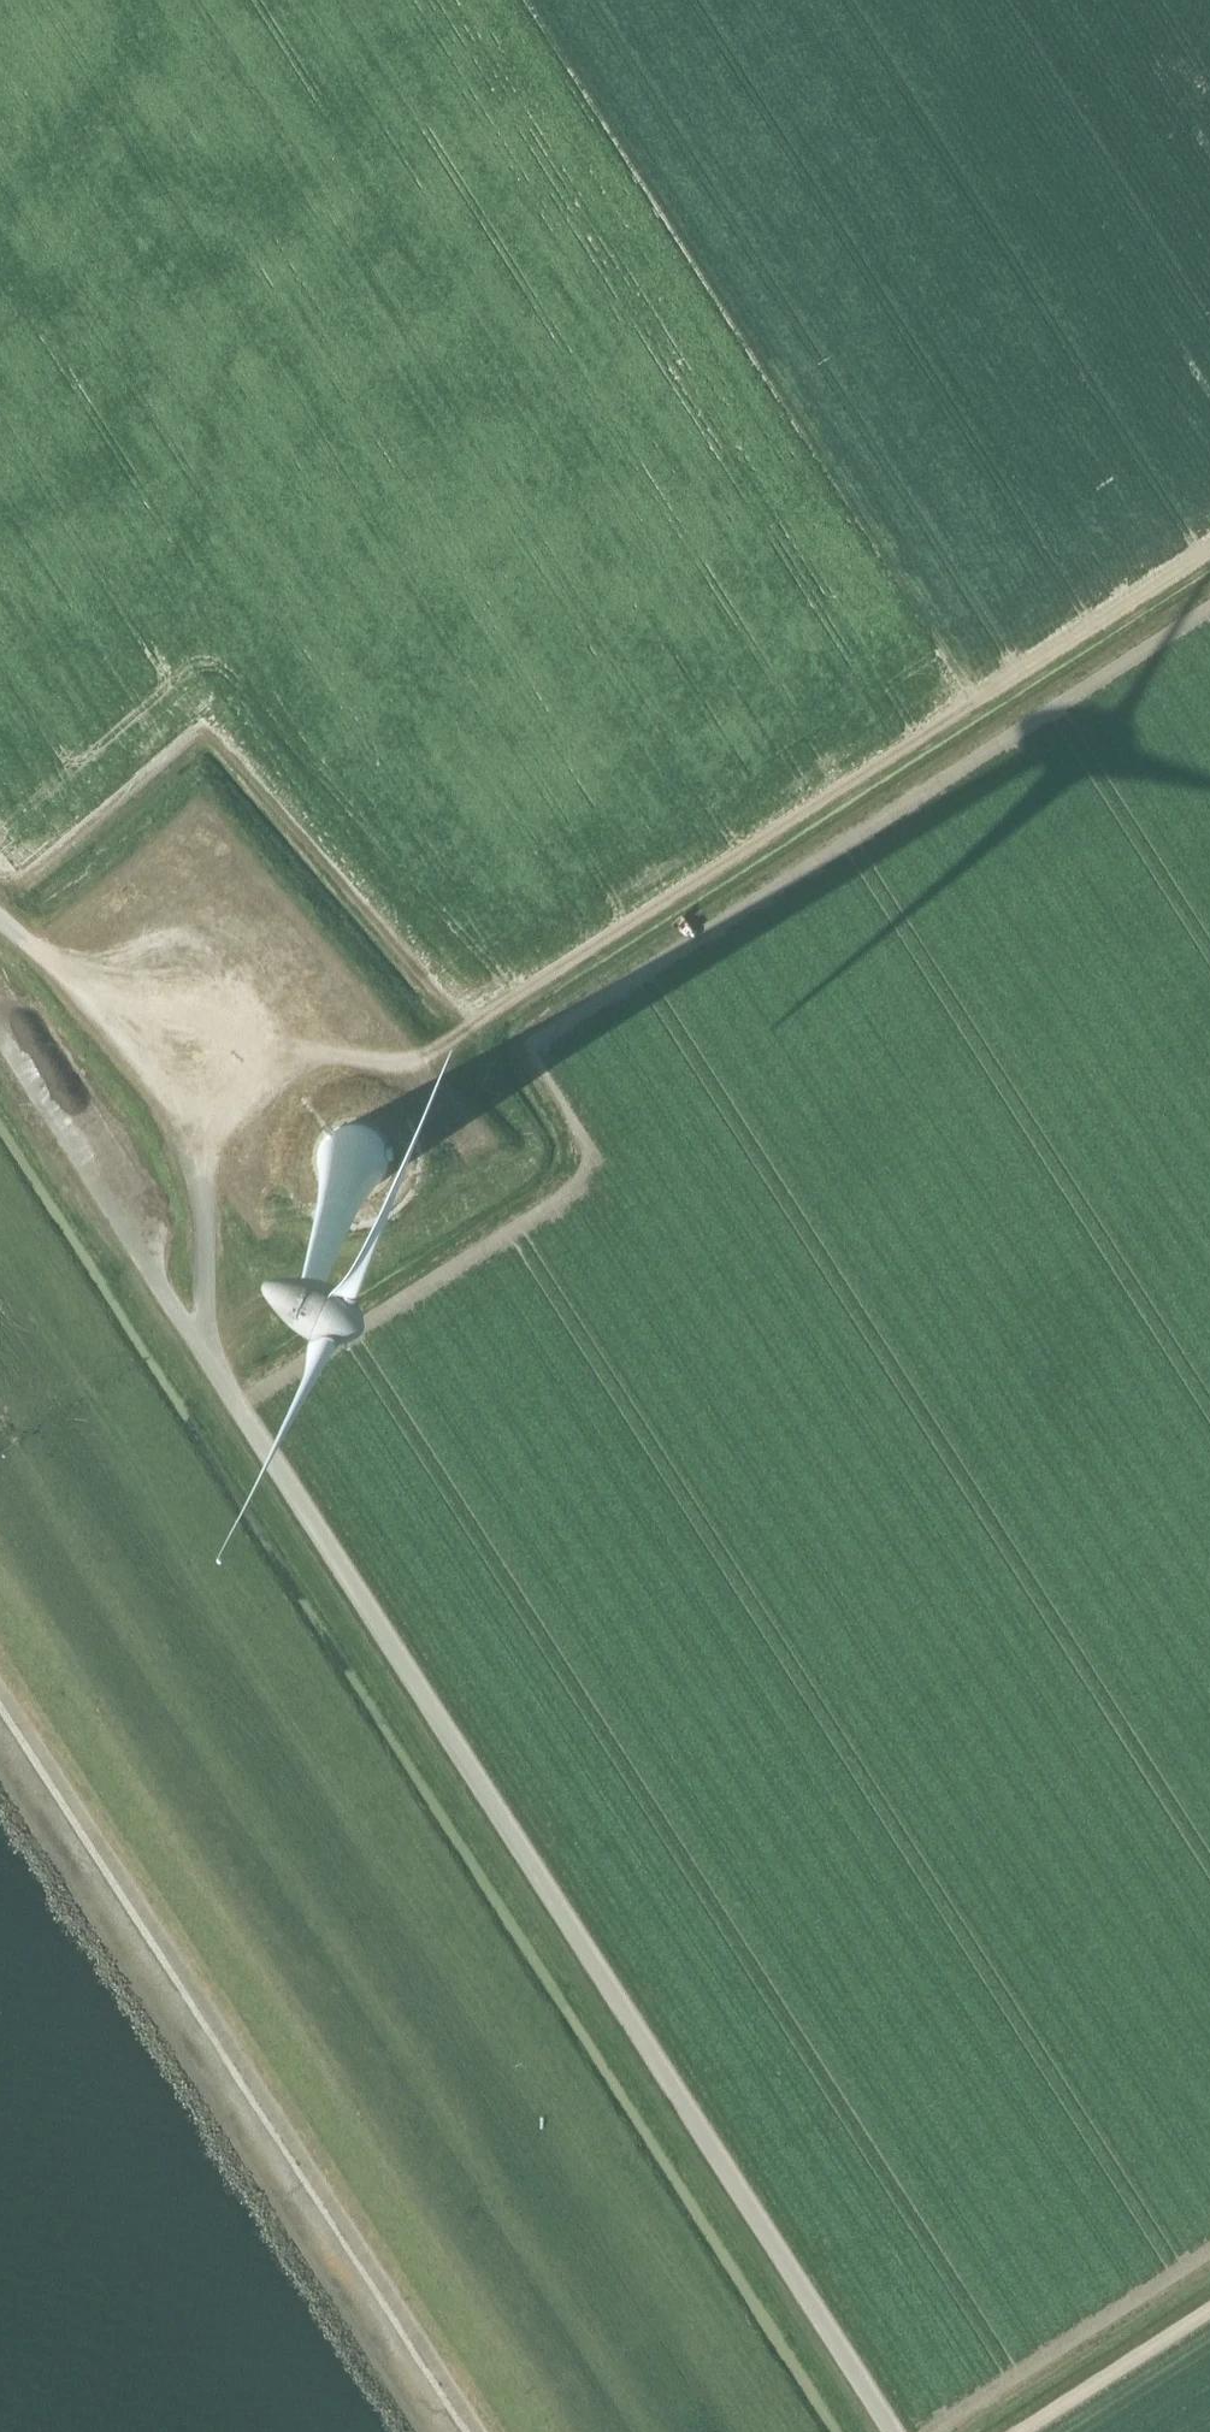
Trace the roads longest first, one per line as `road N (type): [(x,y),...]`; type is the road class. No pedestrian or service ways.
road 1 (unclassified): [(0,1685),(480,2431)]

